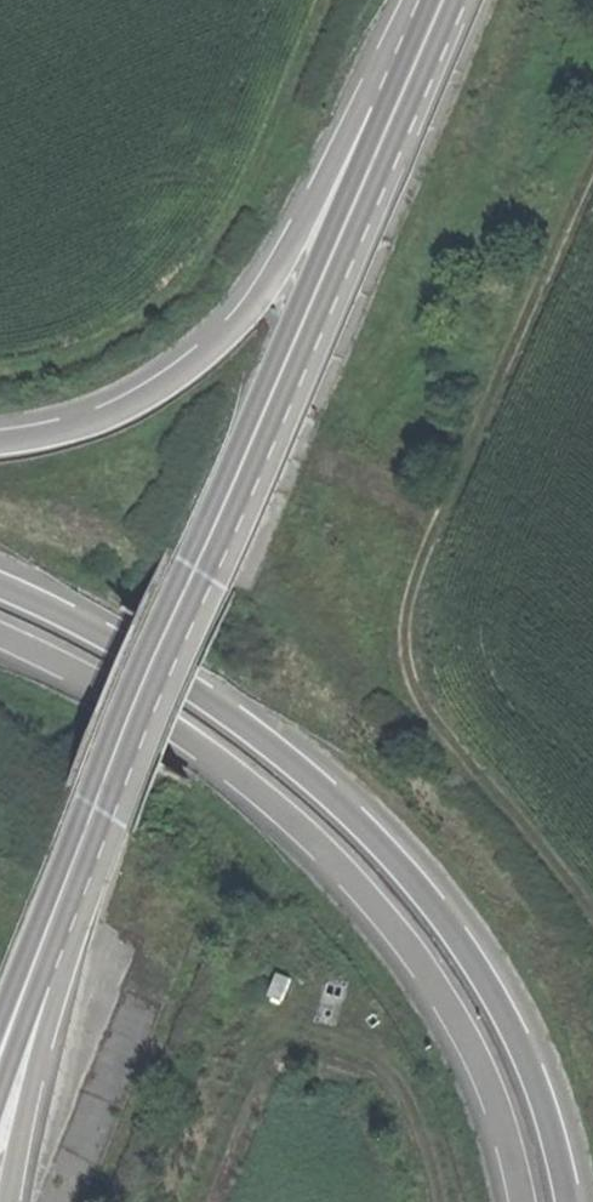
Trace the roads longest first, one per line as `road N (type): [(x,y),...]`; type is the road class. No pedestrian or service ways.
road 1 (trunk): [(436,0),(0,1048)]
road 2 (trunk): [(96,871),(463,0)]
road 3 (trunk): [(575,1201),(555,1109),(524,1034),(435,894),(281,742),(69,615),(0,585)]
road 4 (track): [(592,166),(416,583),(409,617),(410,658),(424,700),(514,808),(592,924)]
road 5 (trunk): [(0,634),(210,745),(304,822),(399,920),(463,1014),(500,1107),(524,1201)]
road 6 (trunk): [(414,0),(309,214),(230,332),(137,402),(84,425),(0,441)]
road 7 (trunk): [(13,1201),(96,871)]
road 8 (trunk): [(0,1130),(96,871)]

